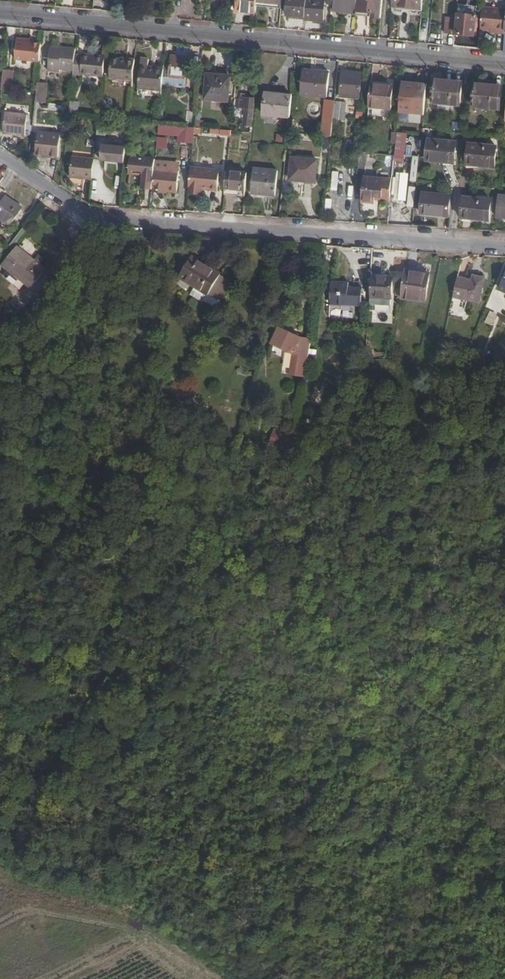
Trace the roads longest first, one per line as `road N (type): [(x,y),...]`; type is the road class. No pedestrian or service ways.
road 1 (residential): [(504,249),(110,220),(81,211),(0,157)]
road 2 (residential): [(504,64),(0,14)]
road 3 (track): [(205,978),(104,921),(25,907)]

